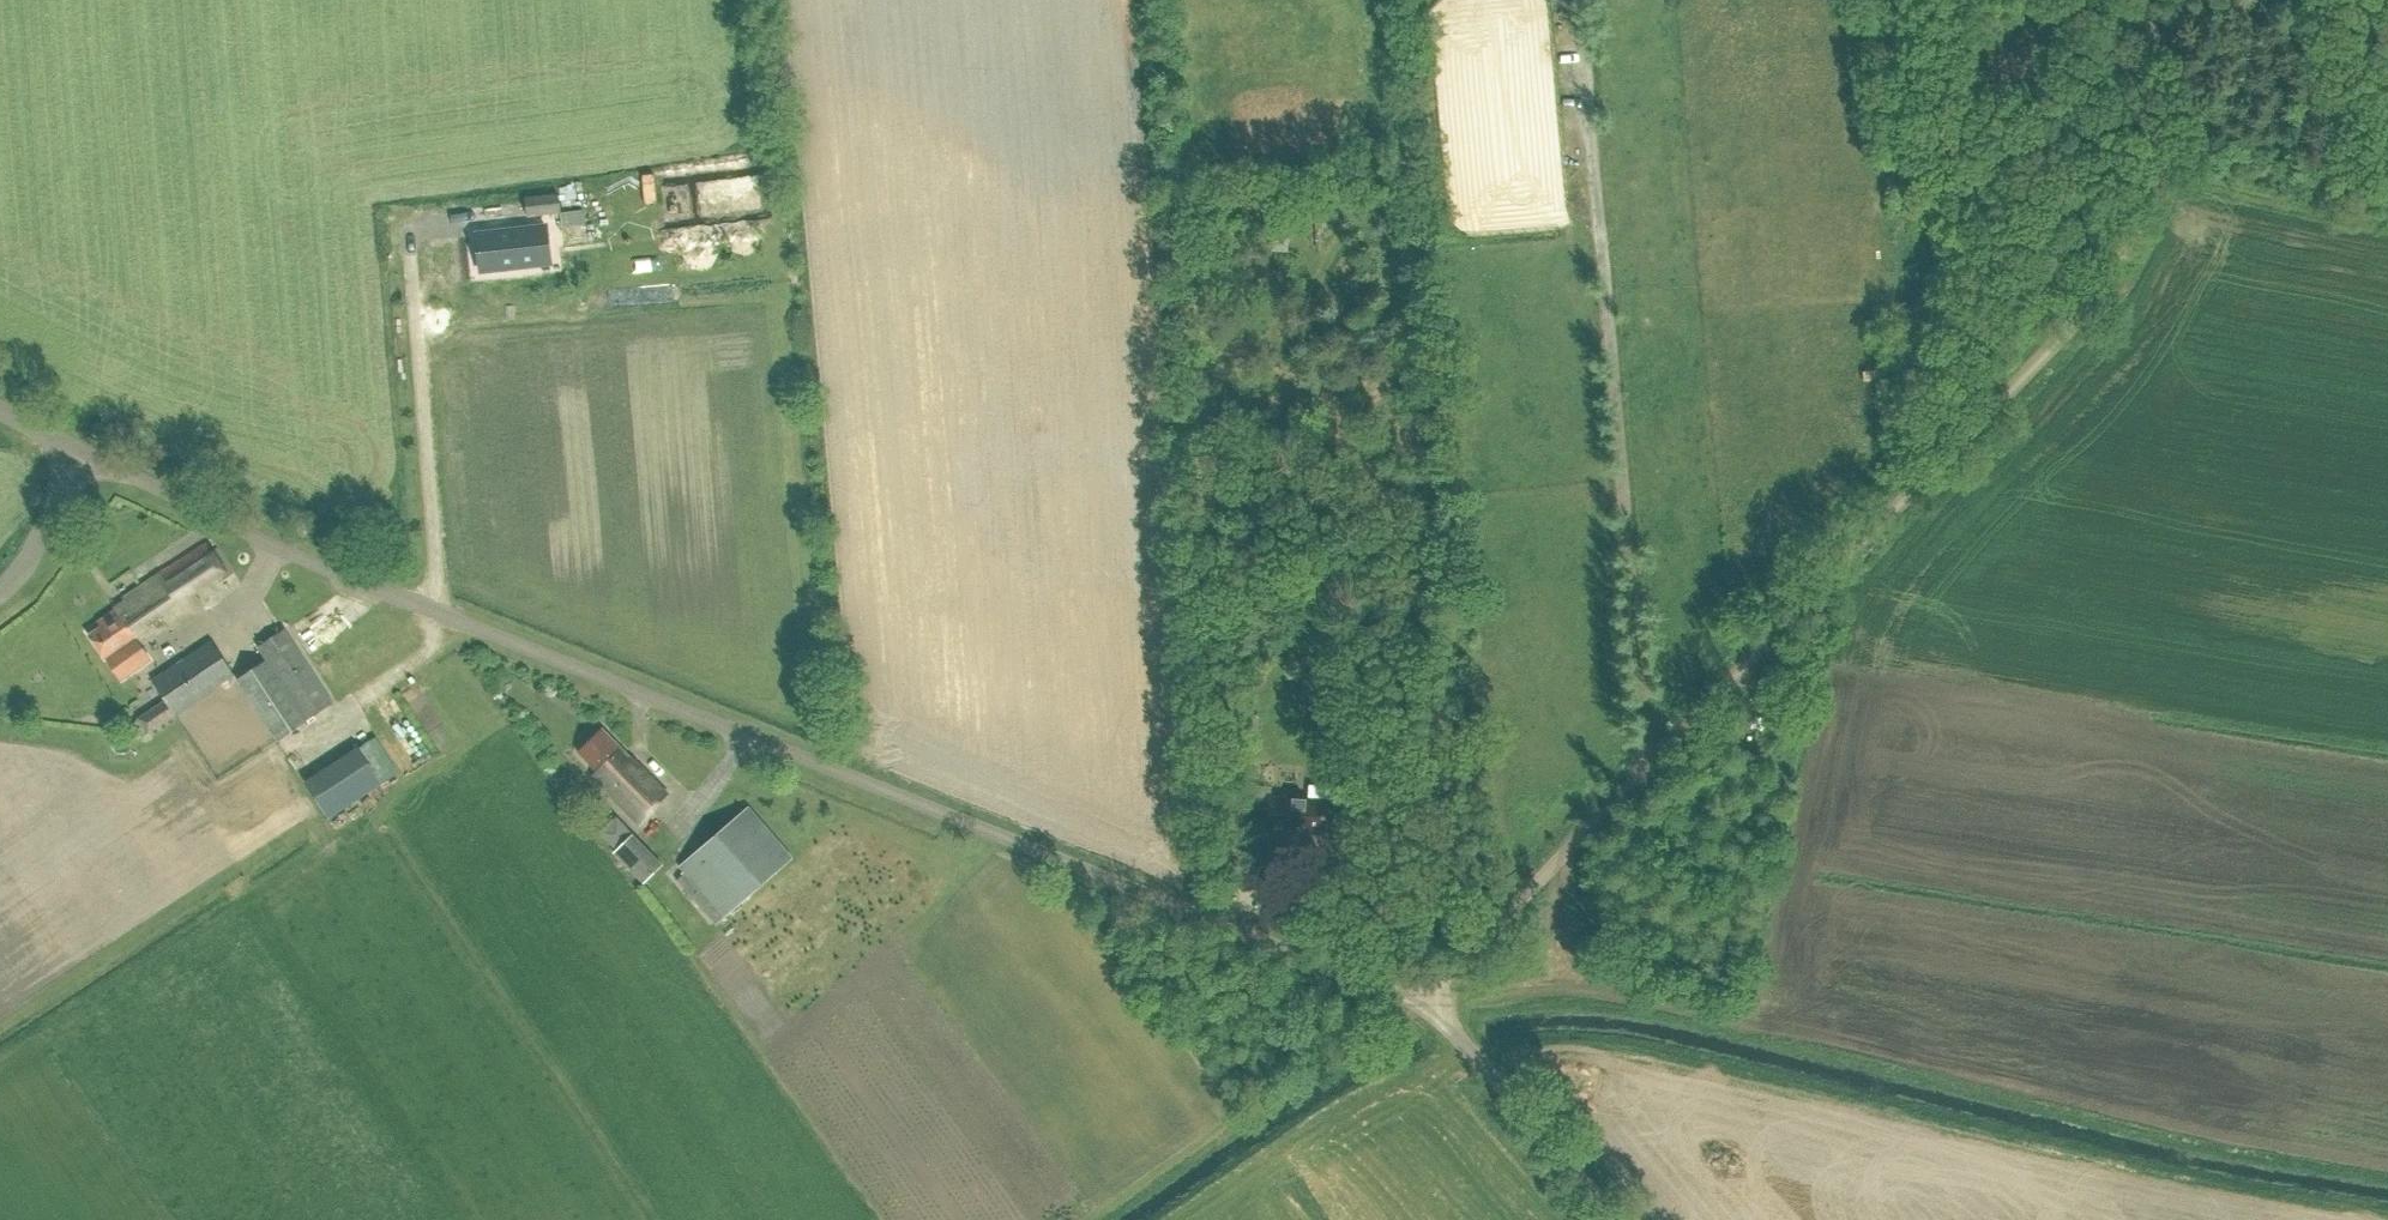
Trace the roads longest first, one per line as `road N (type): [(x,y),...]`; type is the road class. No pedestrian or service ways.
road 1 (unclassified): [(1423,1008),(315,559),(80,447)]
road 2 (unclassified): [(1423,1008),(2129,237),(2152,168),(2144,0)]
road 3 (track): [(1473,1053),(1624,1051),(2193,1182),(2387,1216)]
road 4 (track): [(1103,1219),(1357,1051),(1441,1019)]
road 5 (unclassified): [(1620,1219),(1479,1058),(1423,1008)]
road 6 (track): [(2152,168),(2387,223)]
road 7 (unclassified): [(0,587),(24,558),(80,447)]

